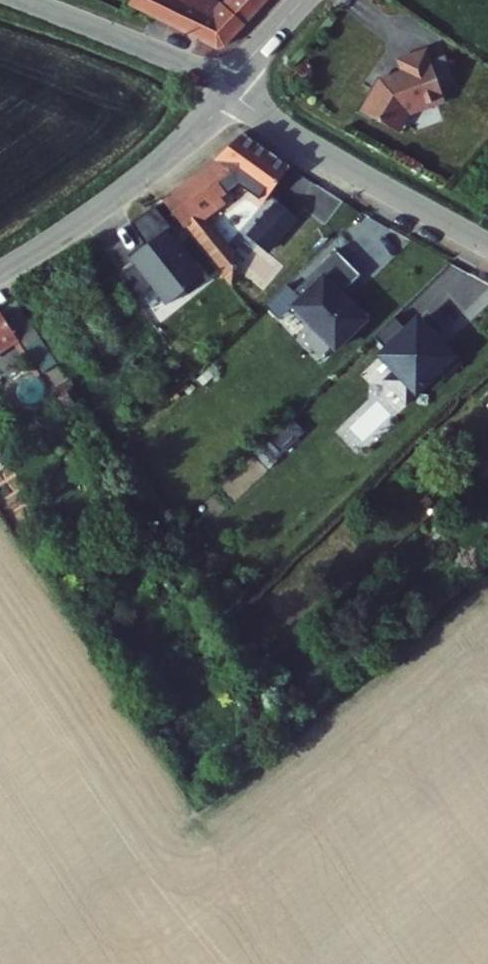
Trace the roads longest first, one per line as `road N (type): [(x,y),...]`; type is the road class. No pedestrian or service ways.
road 1 (unclassified): [(487,244),(299,141),(233,91)]
road 2 (residential): [(233,91),(91,217),(0,273)]
road 3 (unclassified): [(24,0),(233,91)]

